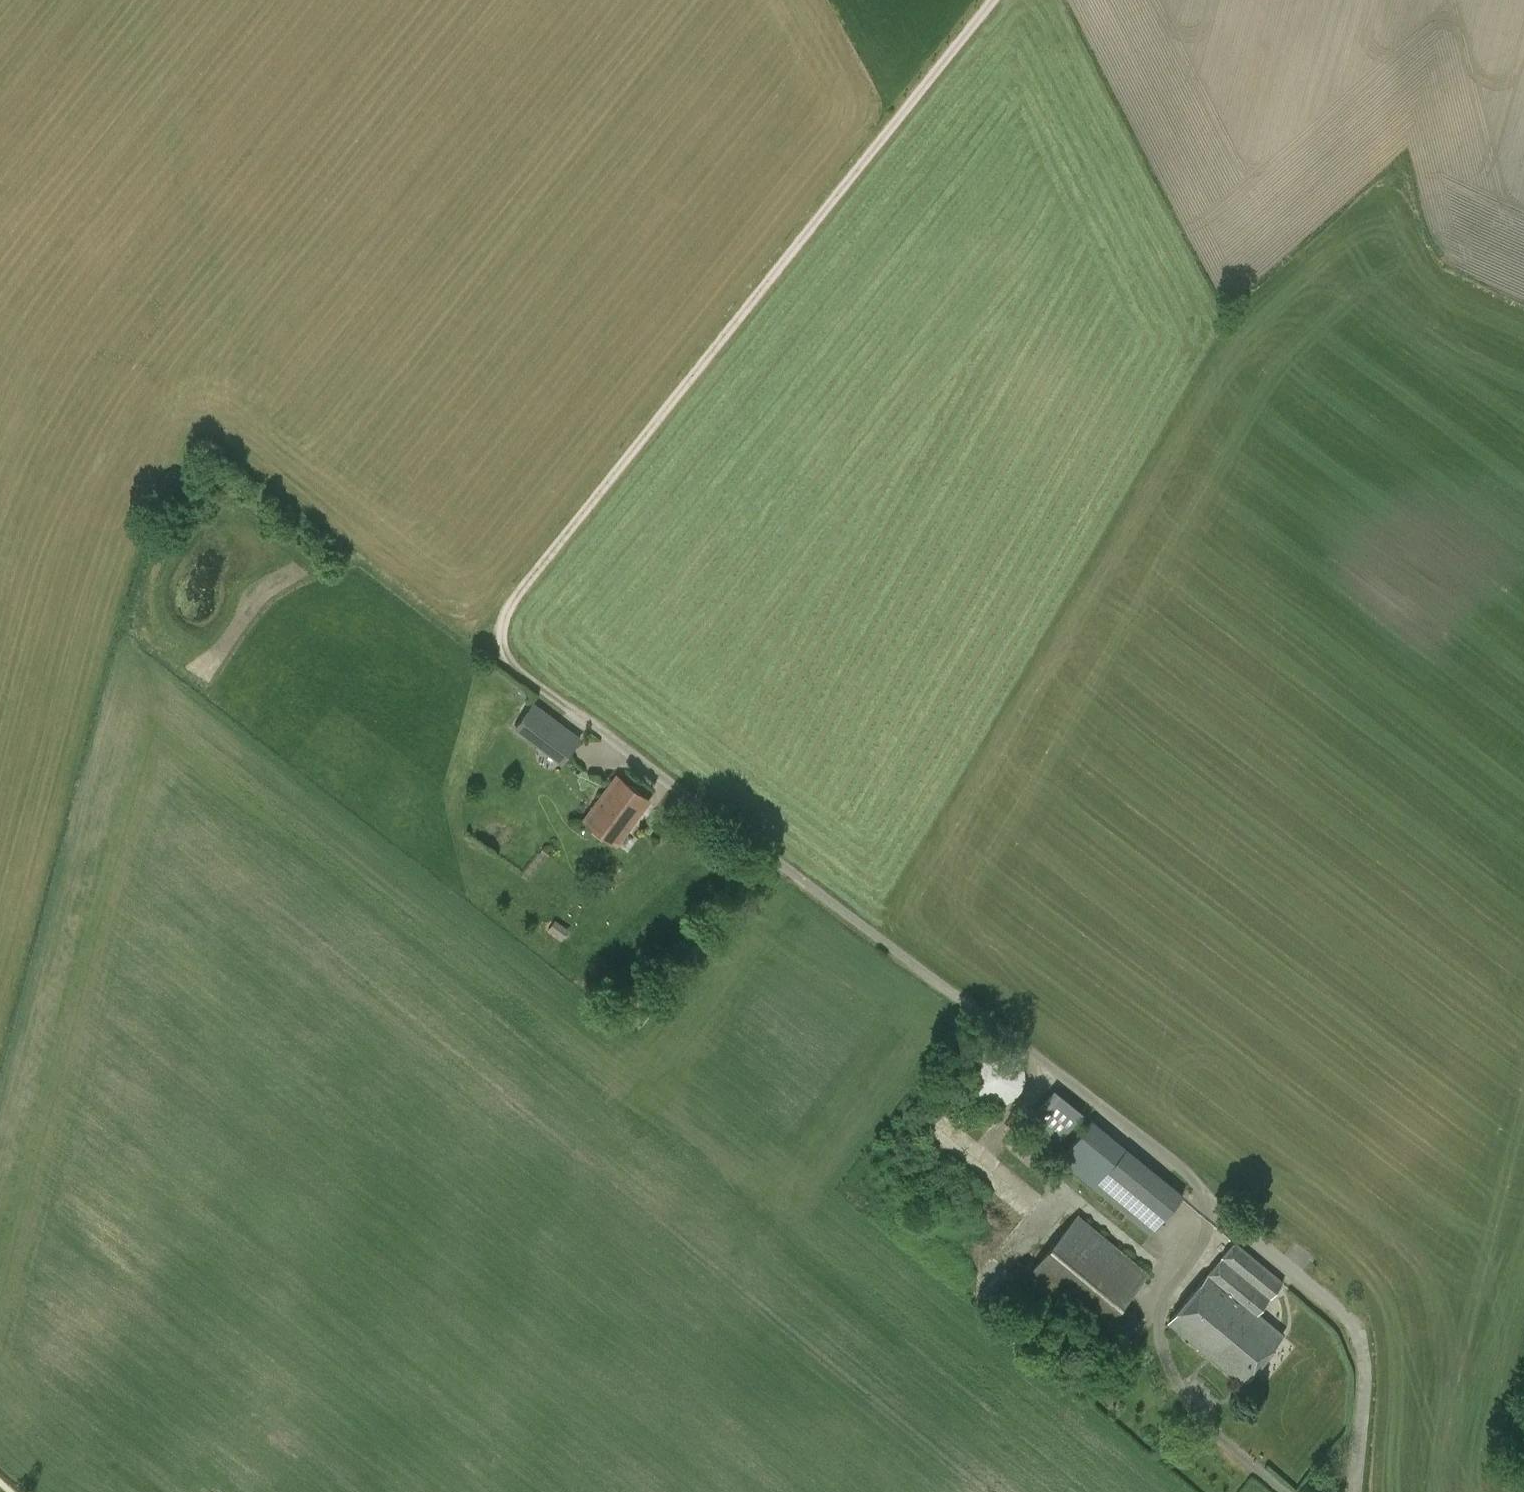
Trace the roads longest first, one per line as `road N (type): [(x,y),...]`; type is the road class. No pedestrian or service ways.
road 1 (track): [(992,0),(506,612),(506,654),(1195,1177),(1203,1230),(1158,1304),(1156,1336),(1201,1422),(1284,1491)]
road 2 (unclassified): [(1359,1491),(1366,1371),(1353,1322),(1222,1213),(1195,1177)]

